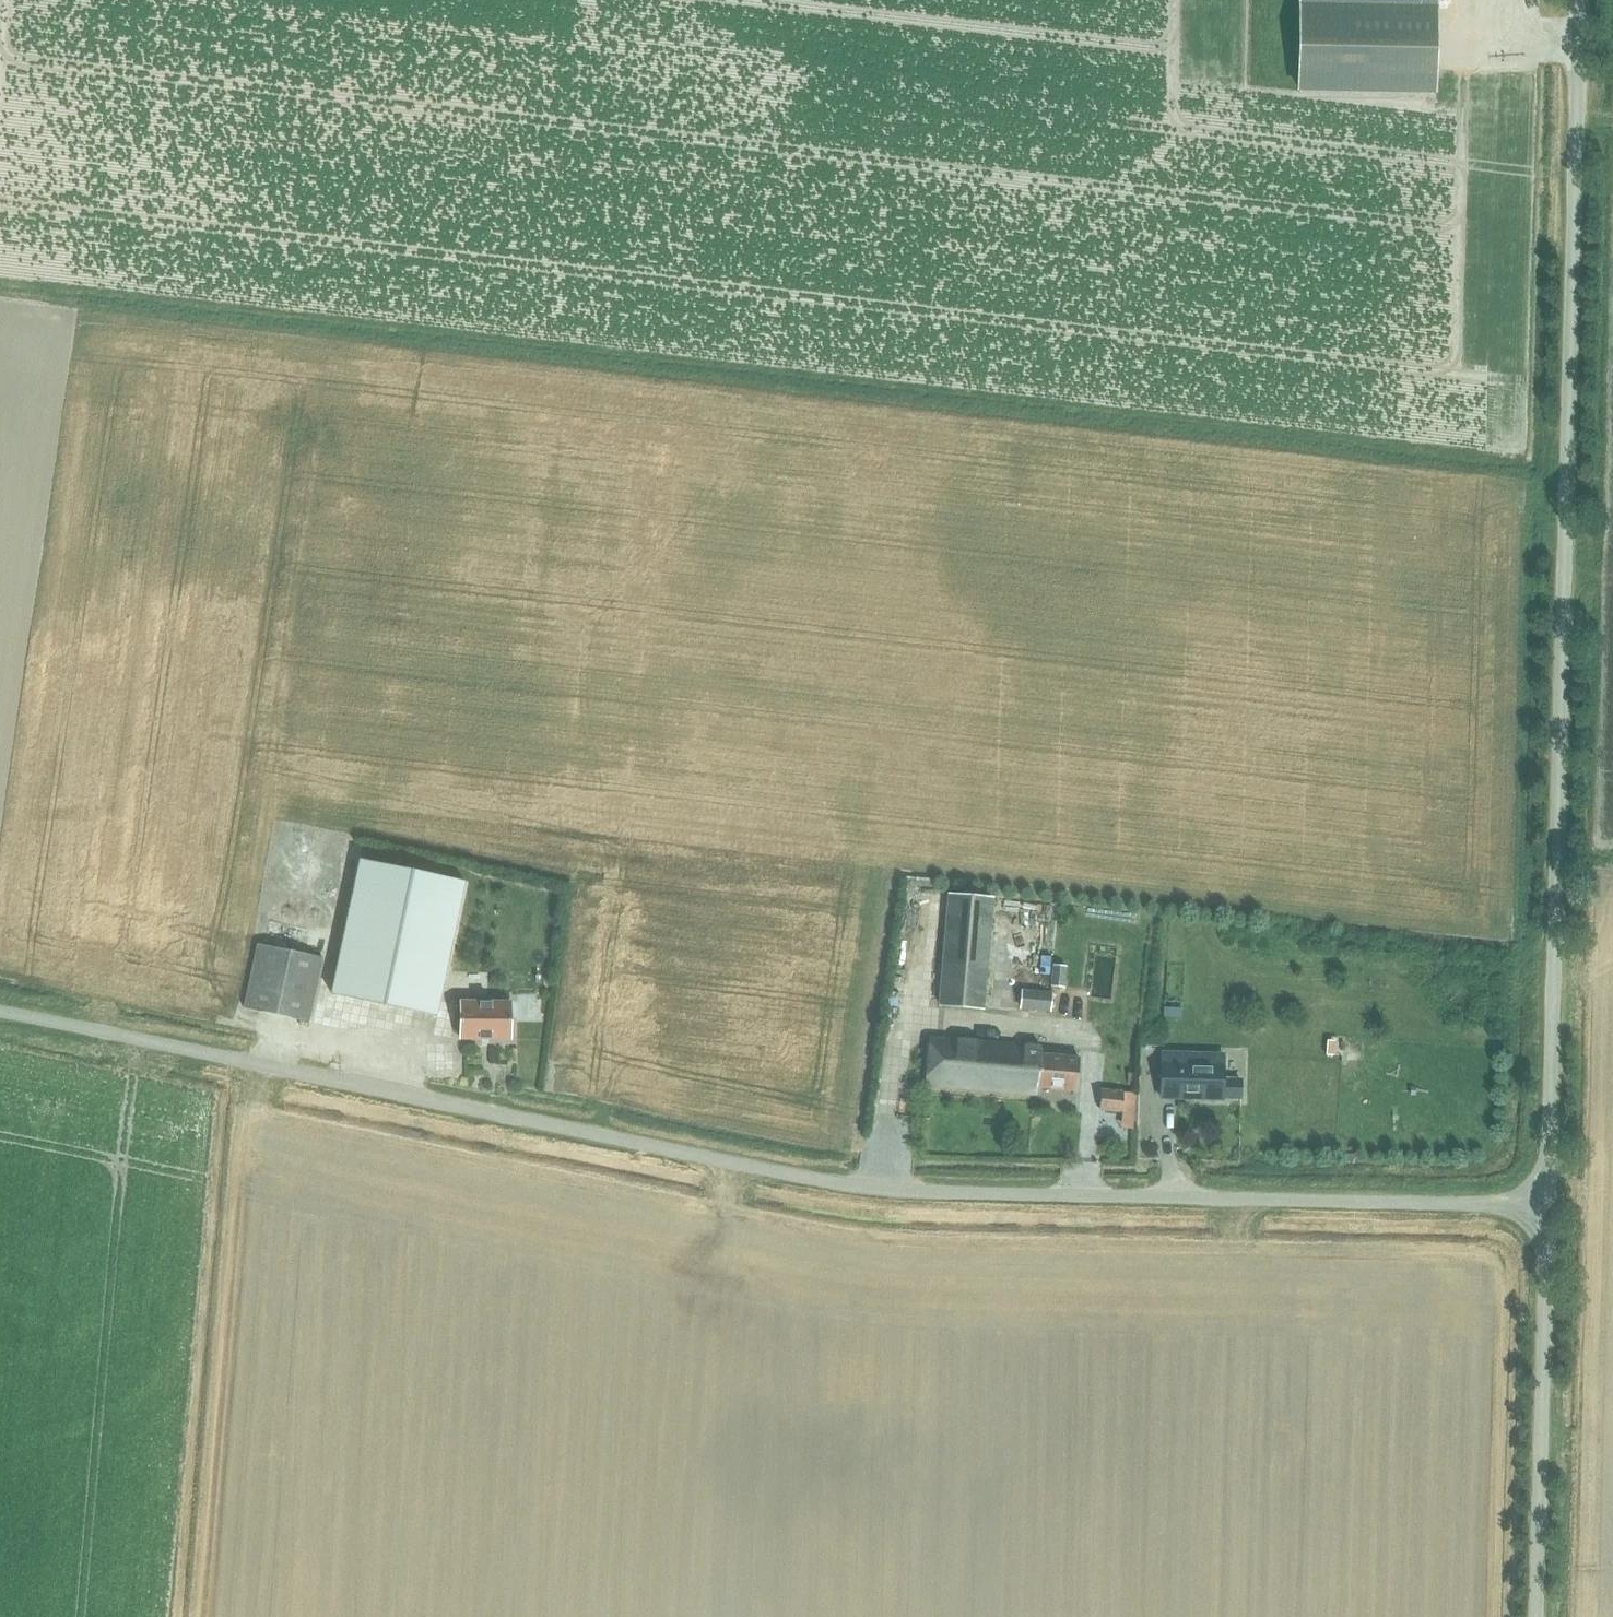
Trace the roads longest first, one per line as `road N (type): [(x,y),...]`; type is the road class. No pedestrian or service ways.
road 1 (unclassified): [(1547,1207),(858,1189),(0,1017)]
road 2 (unclassified): [(1547,1207),(1580,0)]
road 3 (unclassified): [(1539,1616),(1547,1207)]

